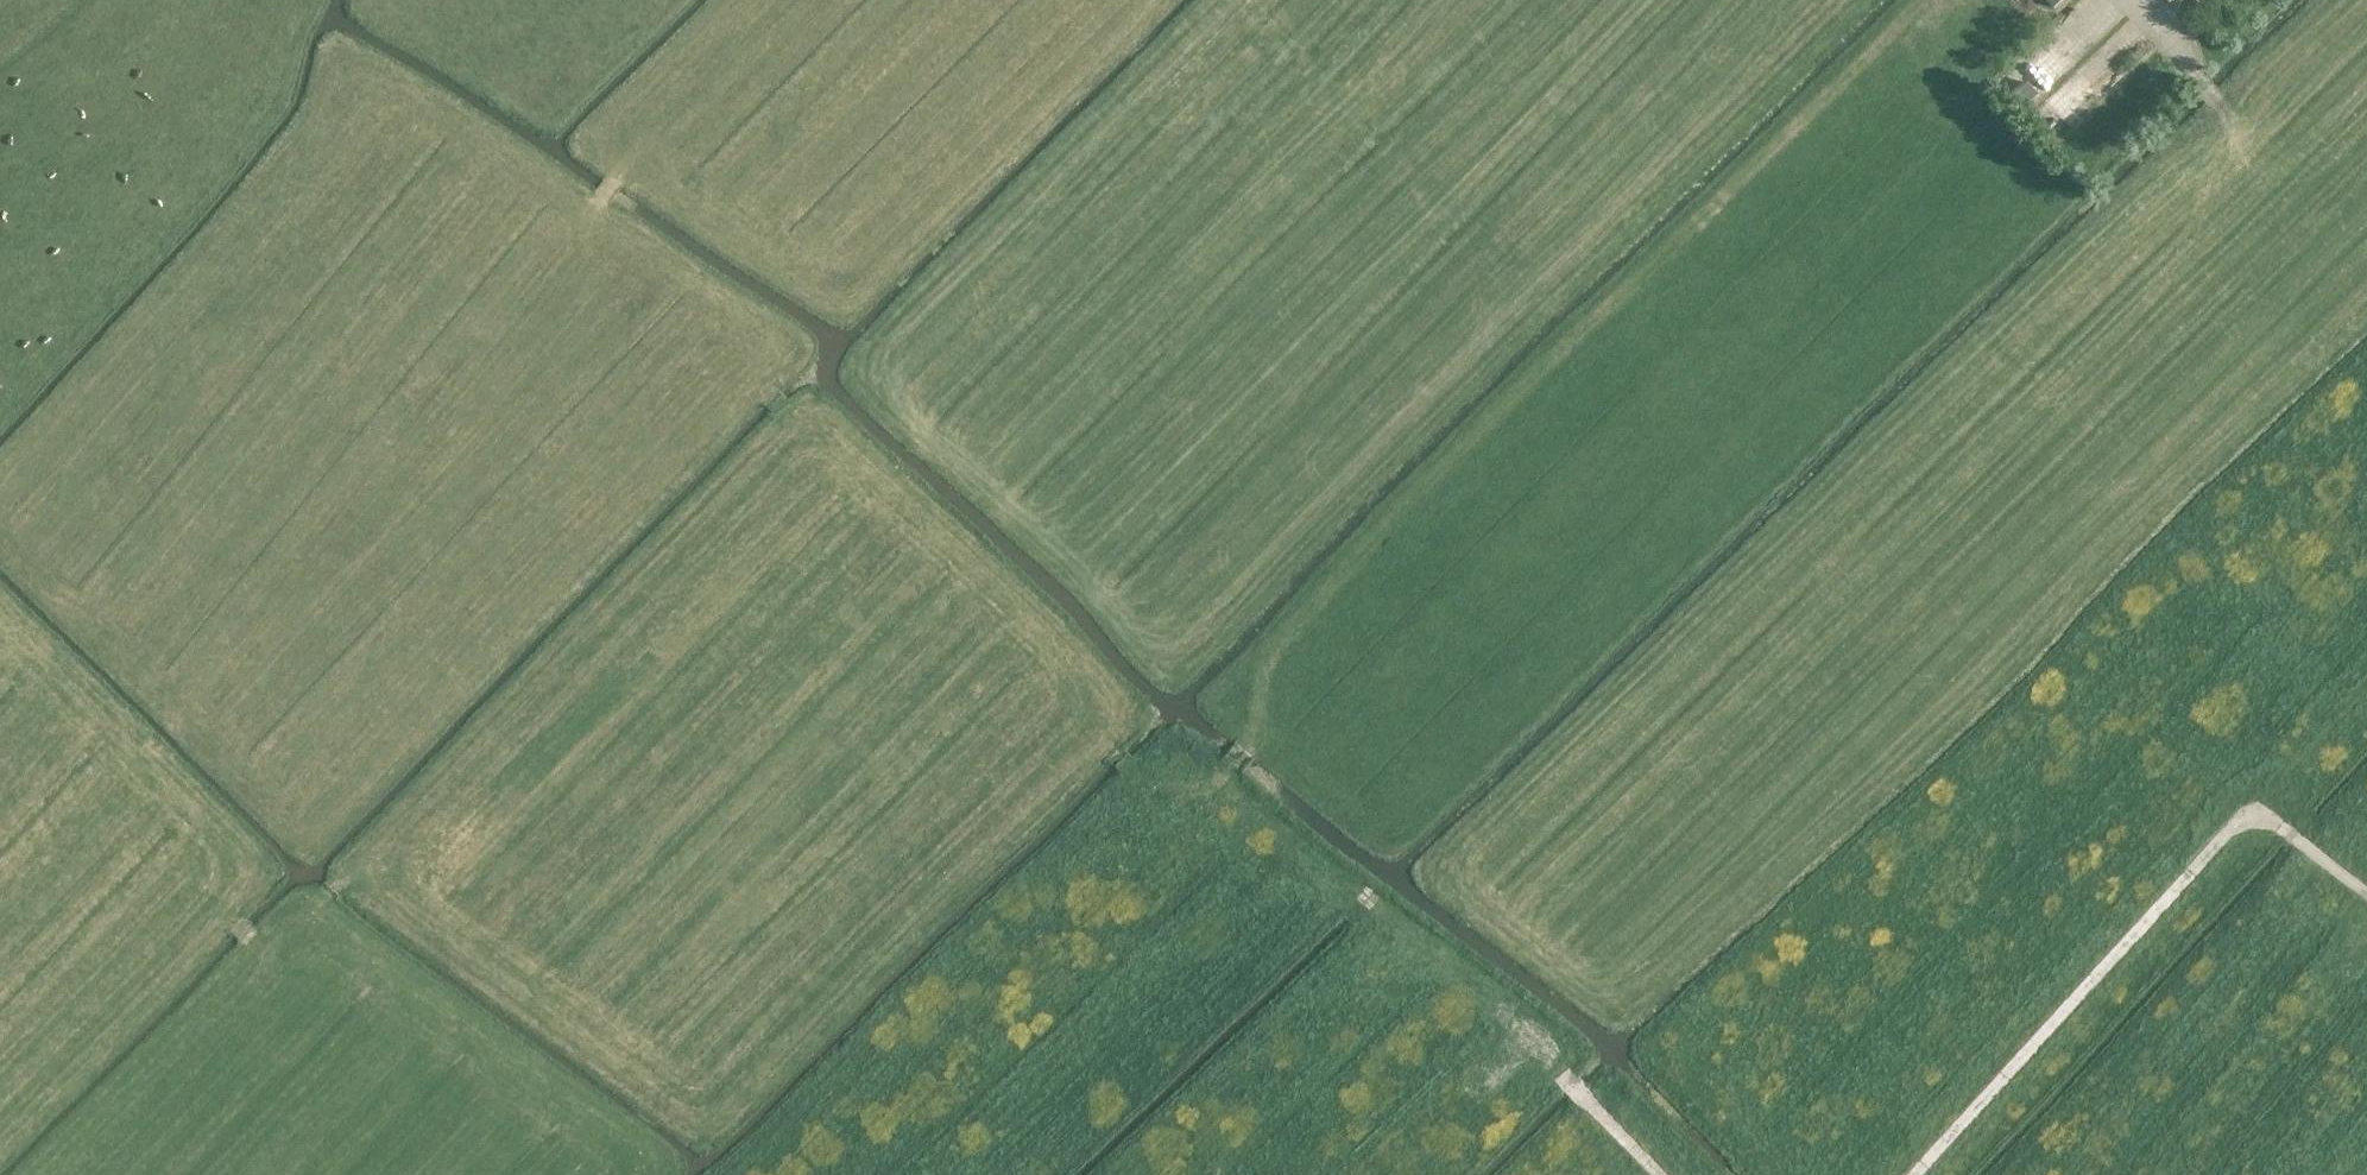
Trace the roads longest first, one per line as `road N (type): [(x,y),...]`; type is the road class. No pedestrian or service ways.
road 1 (track): [(2198,874),(2266,803),(2366,885)]

